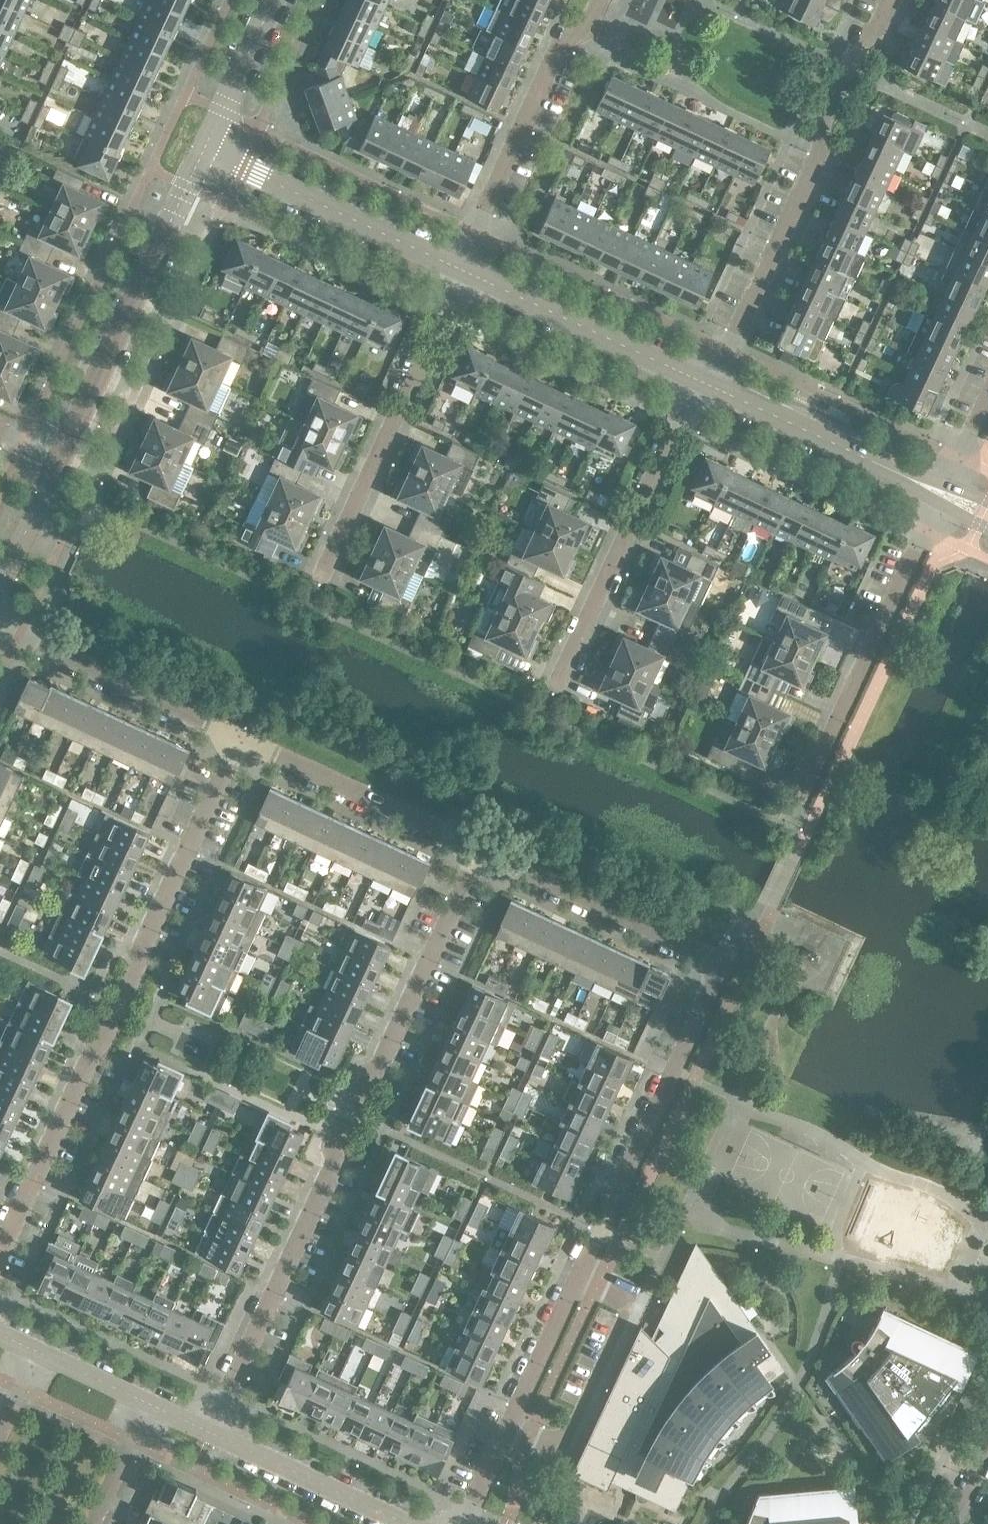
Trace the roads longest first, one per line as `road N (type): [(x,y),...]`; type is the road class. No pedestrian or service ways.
road 1 (residential): [(463,1523),(721,963),(480,853)]
road 2 (residential): [(210,1431),(480,853)]
road 3 (residential): [(0,1250),(238,742)]
road 4 (unclassified): [(712,383),(890,0)]
road 5 (unclassified): [(62,457),(206,143)]
road 6 (unclassified): [(326,572),(461,265)]
road 7 (unclassified): [(563,672),(712,383)]
road 8 (unclassified): [(815,774),(946,493)]
road 9 (unclassified): [(461,265),(566,40),(600,0)]
road 10 (unclassified): [(461,265),(206,143)]
road 11 (unclassified): [(712,383),(461,265)]
road 12 (residential): [(480,853),(238,742)]
road 13 (residential): [(238,742),(0,627)]
road 14 (unclassified): [(946,493),(712,383)]
road 15 (residential): [(408,1523),(210,1431)]
road 16 (unclassified): [(206,143),(273,0)]
road 17 (unclassified): [(0,589),(62,457)]
road 18 (residential): [(96,1523),(152,1404)]
road 19 (residential): [(152,1404),(35,1350)]

